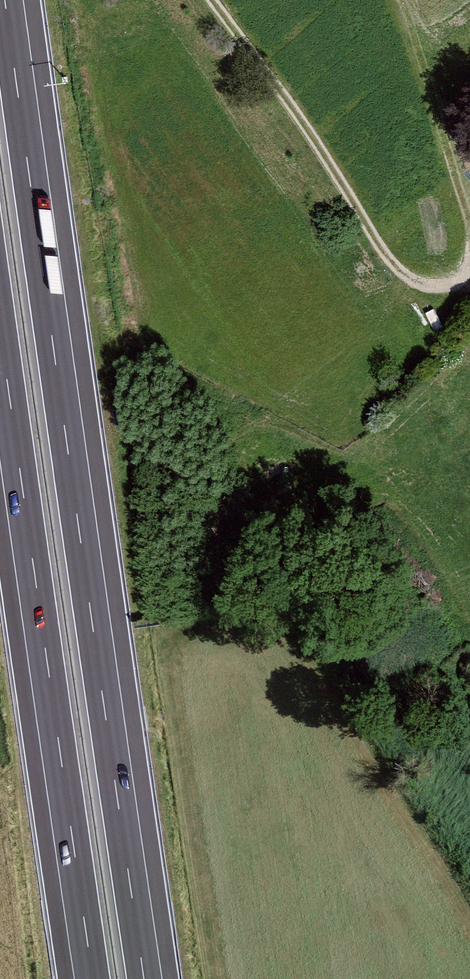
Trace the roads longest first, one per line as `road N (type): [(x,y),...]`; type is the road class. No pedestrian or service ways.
road 1 (motorway): [(144,978),(5,0)]
road 2 (motorway): [(0,331),(93,978)]
road 3 (track): [(213,0),(394,265),(441,287),(469,267)]
road 4 (track): [(469,220),(405,15)]

